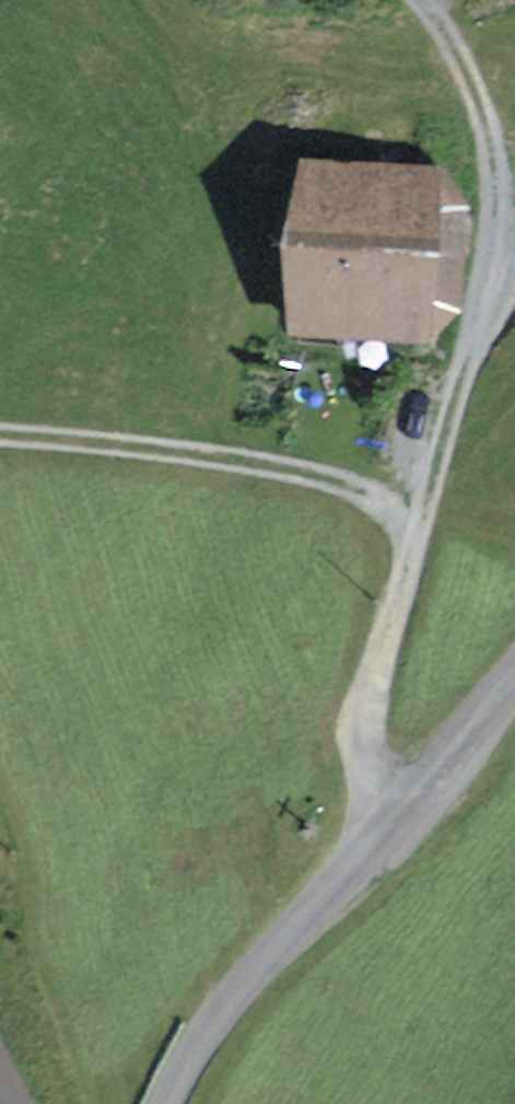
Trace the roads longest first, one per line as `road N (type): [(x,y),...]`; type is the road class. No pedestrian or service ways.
road 1 (track): [(415,0),(473,84),(498,163),(485,296),(461,403),(372,712),(368,756),(377,794),(394,815)]
road 2 (unclassified): [(164,1103),(212,1022),(514,668)]
road 3 (track): [(0,444),(272,471),(361,498),(422,543)]

